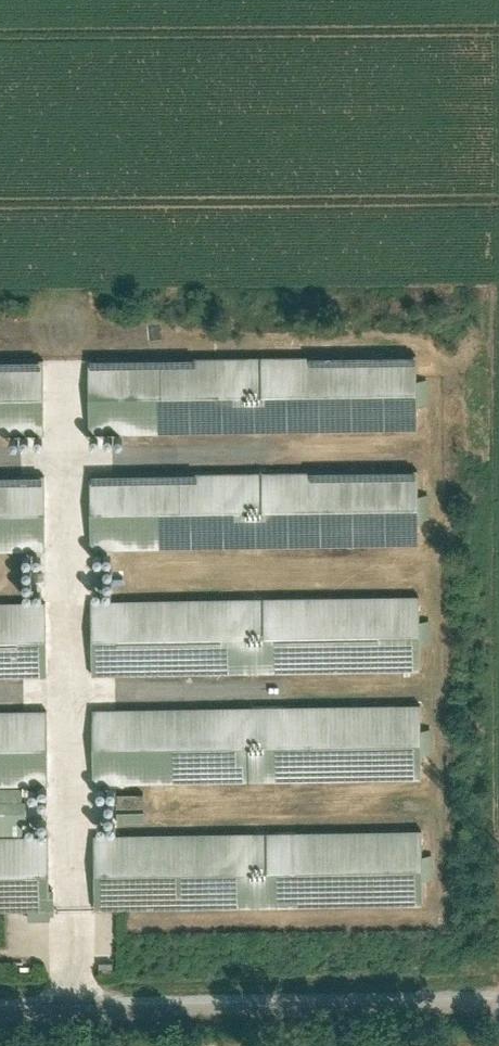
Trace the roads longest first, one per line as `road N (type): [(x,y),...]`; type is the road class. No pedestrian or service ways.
road 1 (unclassified): [(0,1016),(498,1010)]

